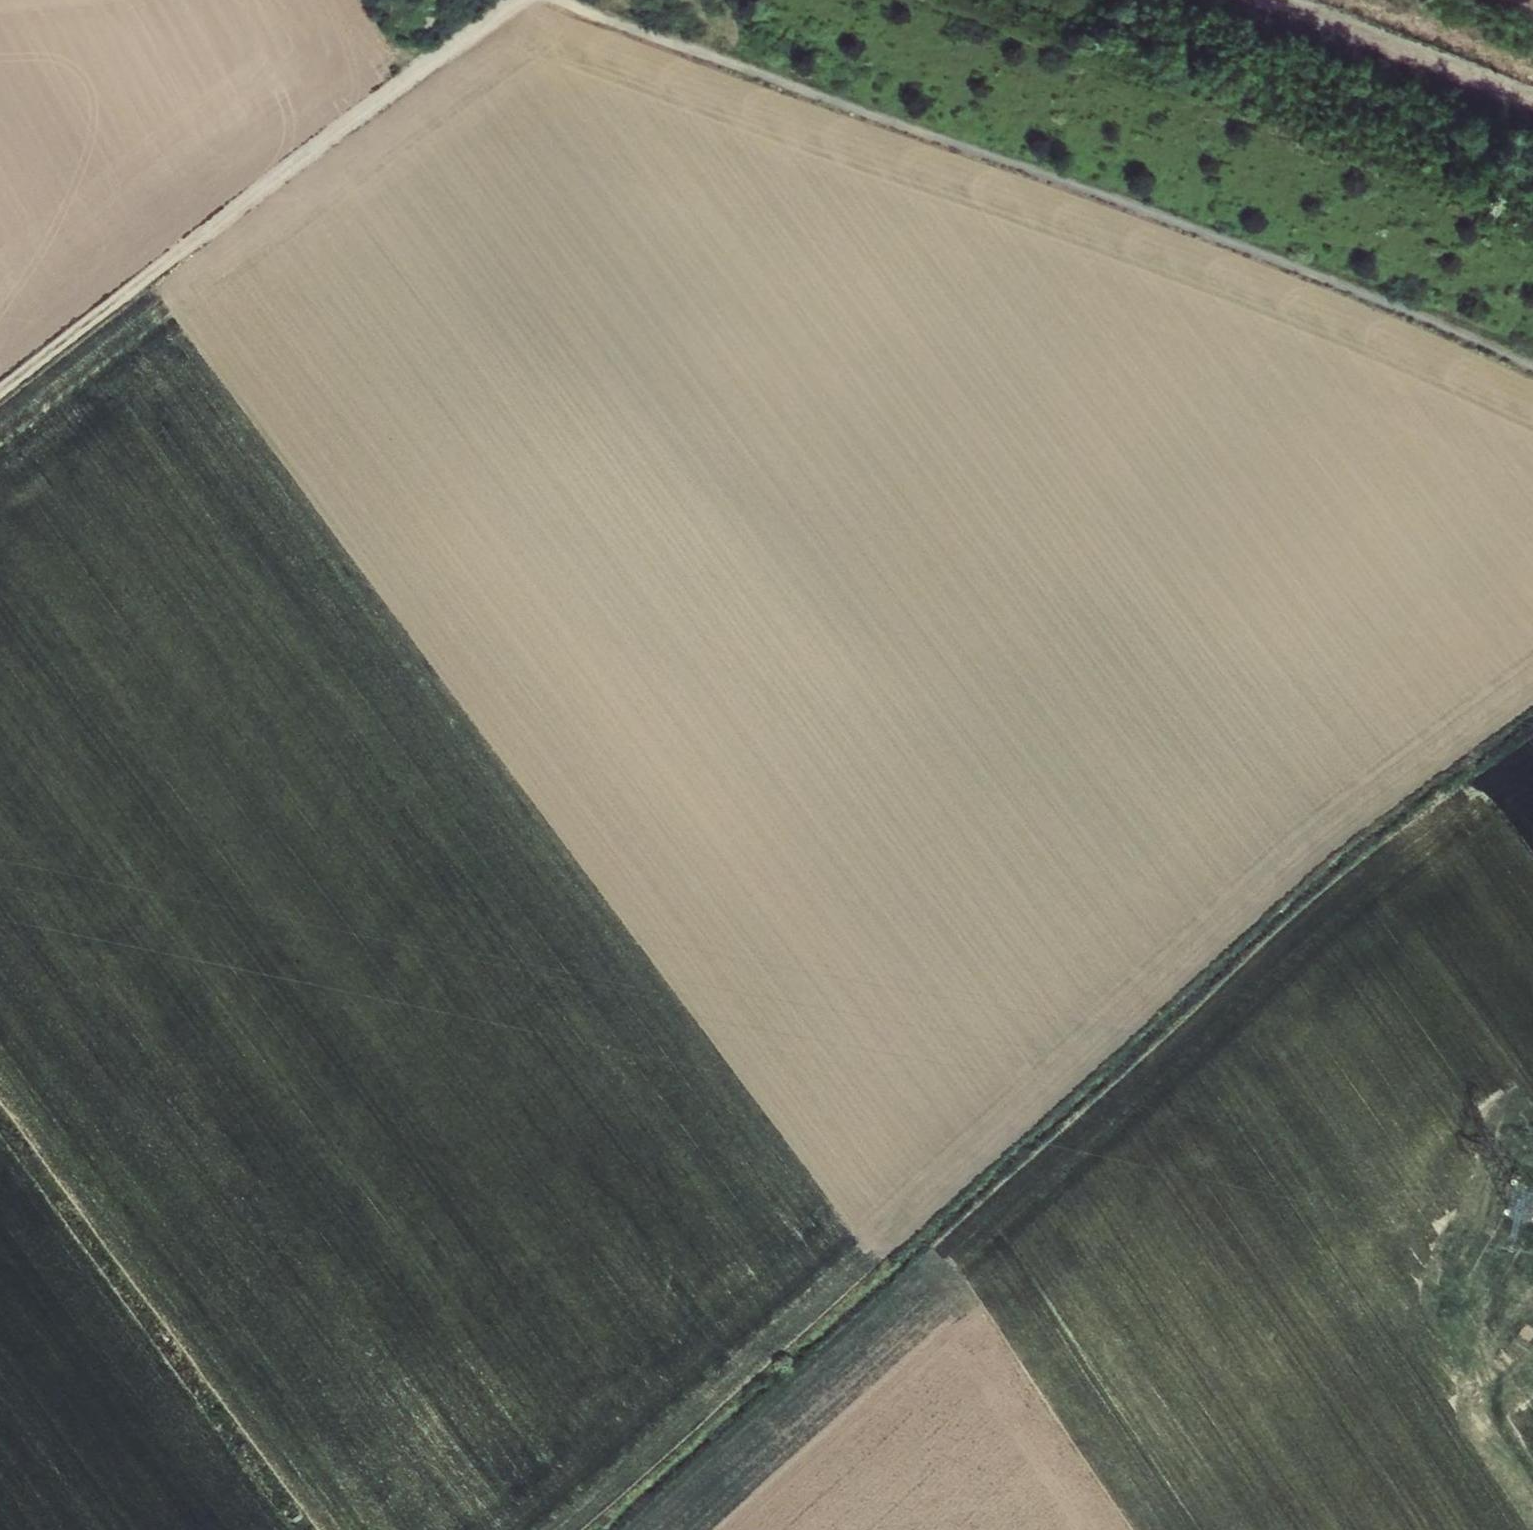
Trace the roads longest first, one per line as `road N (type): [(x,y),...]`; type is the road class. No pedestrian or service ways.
road 1 (track): [(0,397),(521,0)]
road 2 (track): [(1532,105),(1285,0)]

